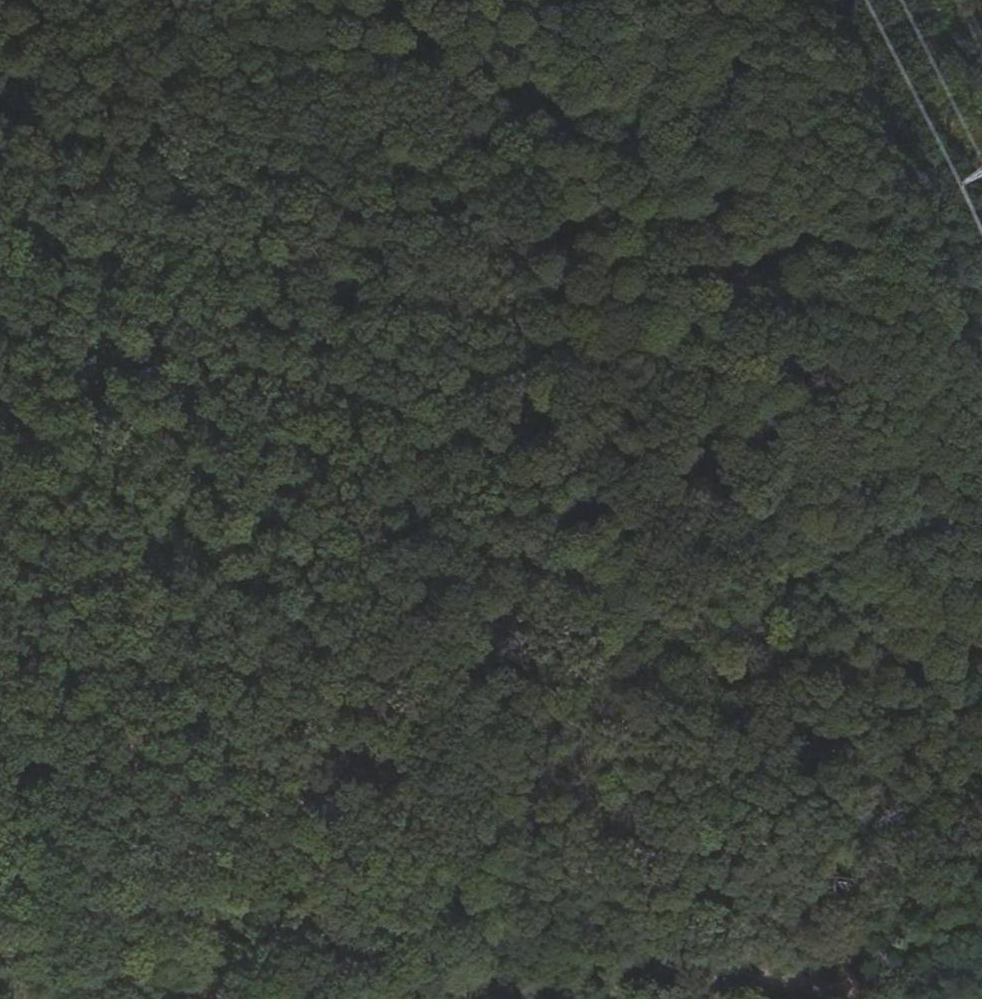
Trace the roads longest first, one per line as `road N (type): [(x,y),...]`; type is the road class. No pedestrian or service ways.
road 1 (unclassified): [(820,998),(467,945),(190,917),(0,873)]

